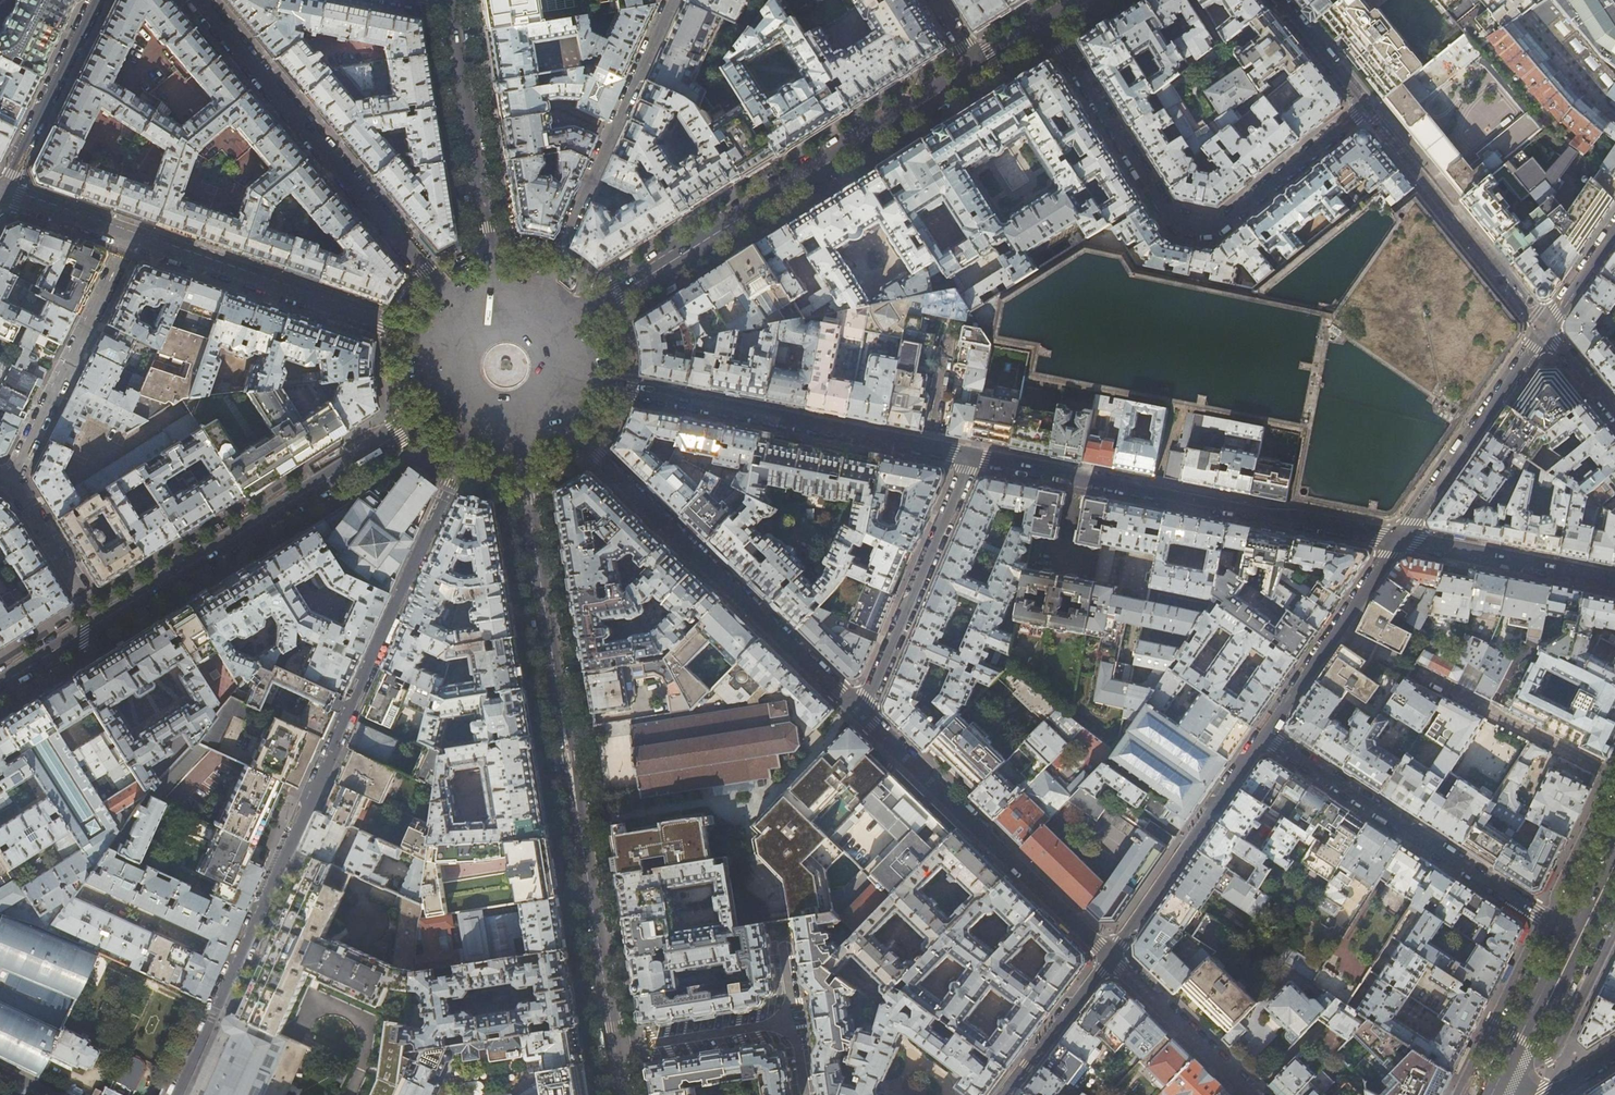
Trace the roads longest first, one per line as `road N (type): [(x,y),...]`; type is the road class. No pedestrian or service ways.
road 1 (residential): [(177,1094),(477,425)]
road 2 (tertiary): [(622,1094),(516,430)]
road 3 (residential): [(1279,0),(1366,109),(1218,226),(1173,219),(1047,24)]
road 4 (secondary): [(0,686),(449,401)]
road 5 (secondary): [(559,331),(978,67)]
road 6 (tertiary): [(443,345),(2,193)]
road 7 (residential): [(551,411),(862,716)]
road 8 (residential): [(1397,540),(971,458)]
road 9 (residential): [(463,316),(198,0)]
road 10 (residential): [(971,458),(568,379)]
road 11 (residential): [(862,716),(1112,957)]
road 12 (residential): [(1552,924),(1262,734)]
road 13 (residential): [(671,0),(532,308)]
road 14 (tertiary): [(448,6),(496,302)]
road 15 (residential): [(862,716),(971,458)]
road 16 (residential): [(1262,734),(1112,957)]
road 17 (residential): [(1546,327),(1397,540)]
road 18 (residential): [(1397,540),(1262,734)]
road 19 (residential): [(1614,582),(1397,540)]
road 20 (residential): [(97,0),(2,193)]
road 21 (residential): [(1112,957),(1254,1094)]
road 22 (secondary): [(1492,1094),(1571,935)]
road 23 (residential): [(1112,957),(1005,1094)]
road 24 (residential): [(1614,228),(1546,327)]

